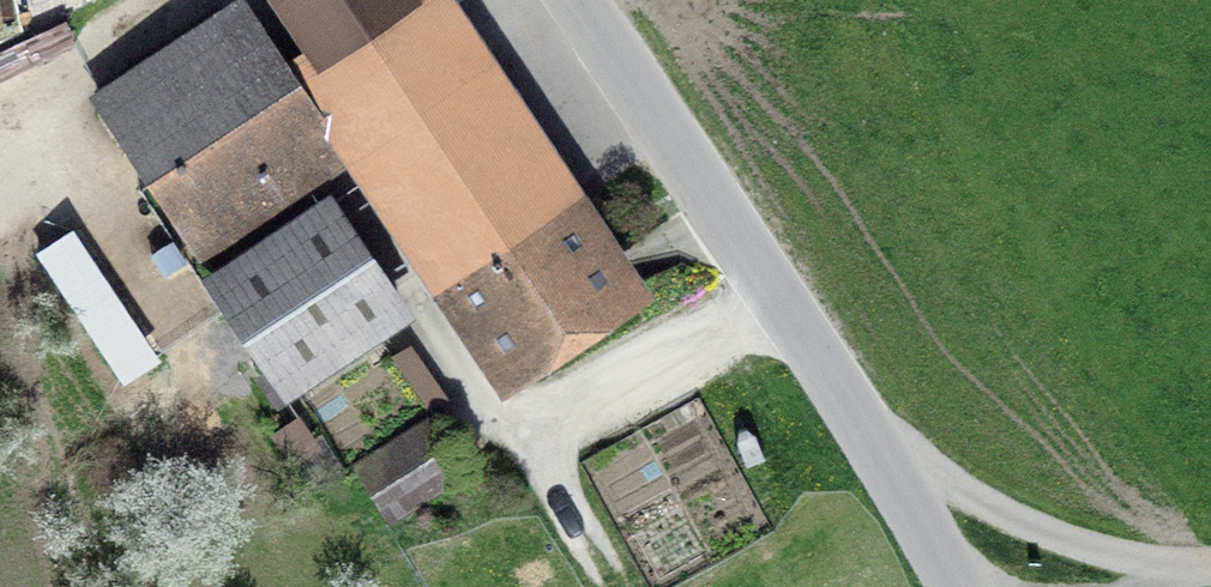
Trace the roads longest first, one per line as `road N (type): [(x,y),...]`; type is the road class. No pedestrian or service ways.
road 1 (tertiary): [(963,586),(930,522),(583,0)]
road 2 (track): [(865,433),(1020,520),(1175,573)]

